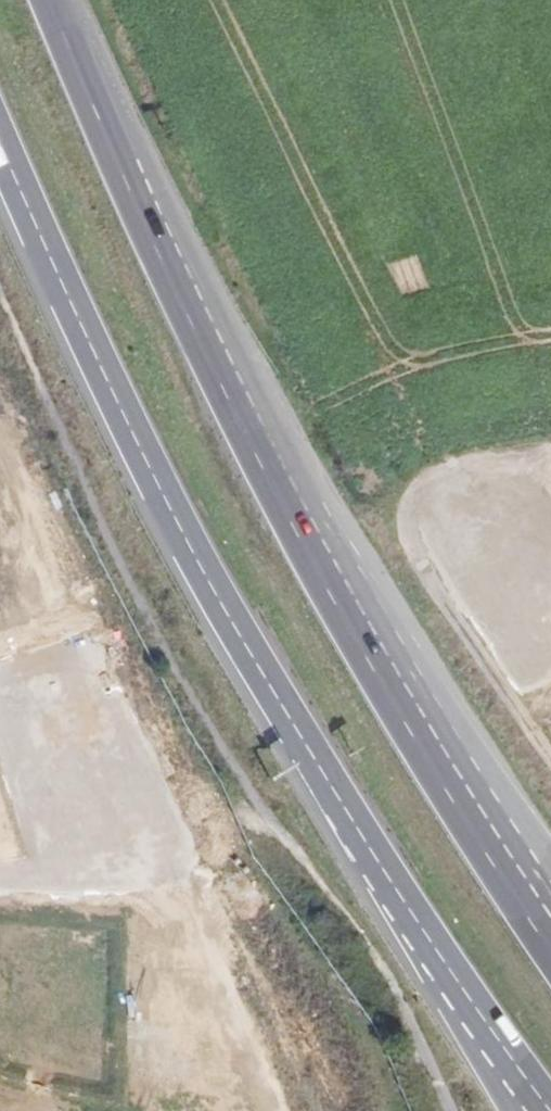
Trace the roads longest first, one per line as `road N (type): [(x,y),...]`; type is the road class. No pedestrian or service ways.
road 1 (trunk): [(0,142),(186,547),(388,878)]
road 2 (trunk): [(330,593),(127,187),(50,0)]
road 3 (track): [(550,453),(452,469),(411,491),(399,527),(550,762)]
road 4 (trunk): [(550,939),(330,593)]
road 5 (trunk): [(550,863),(330,593)]
road 6 (trunk): [(388,878),(548,1110)]
road 7 (trunk): [(388,878),(514,1110)]

